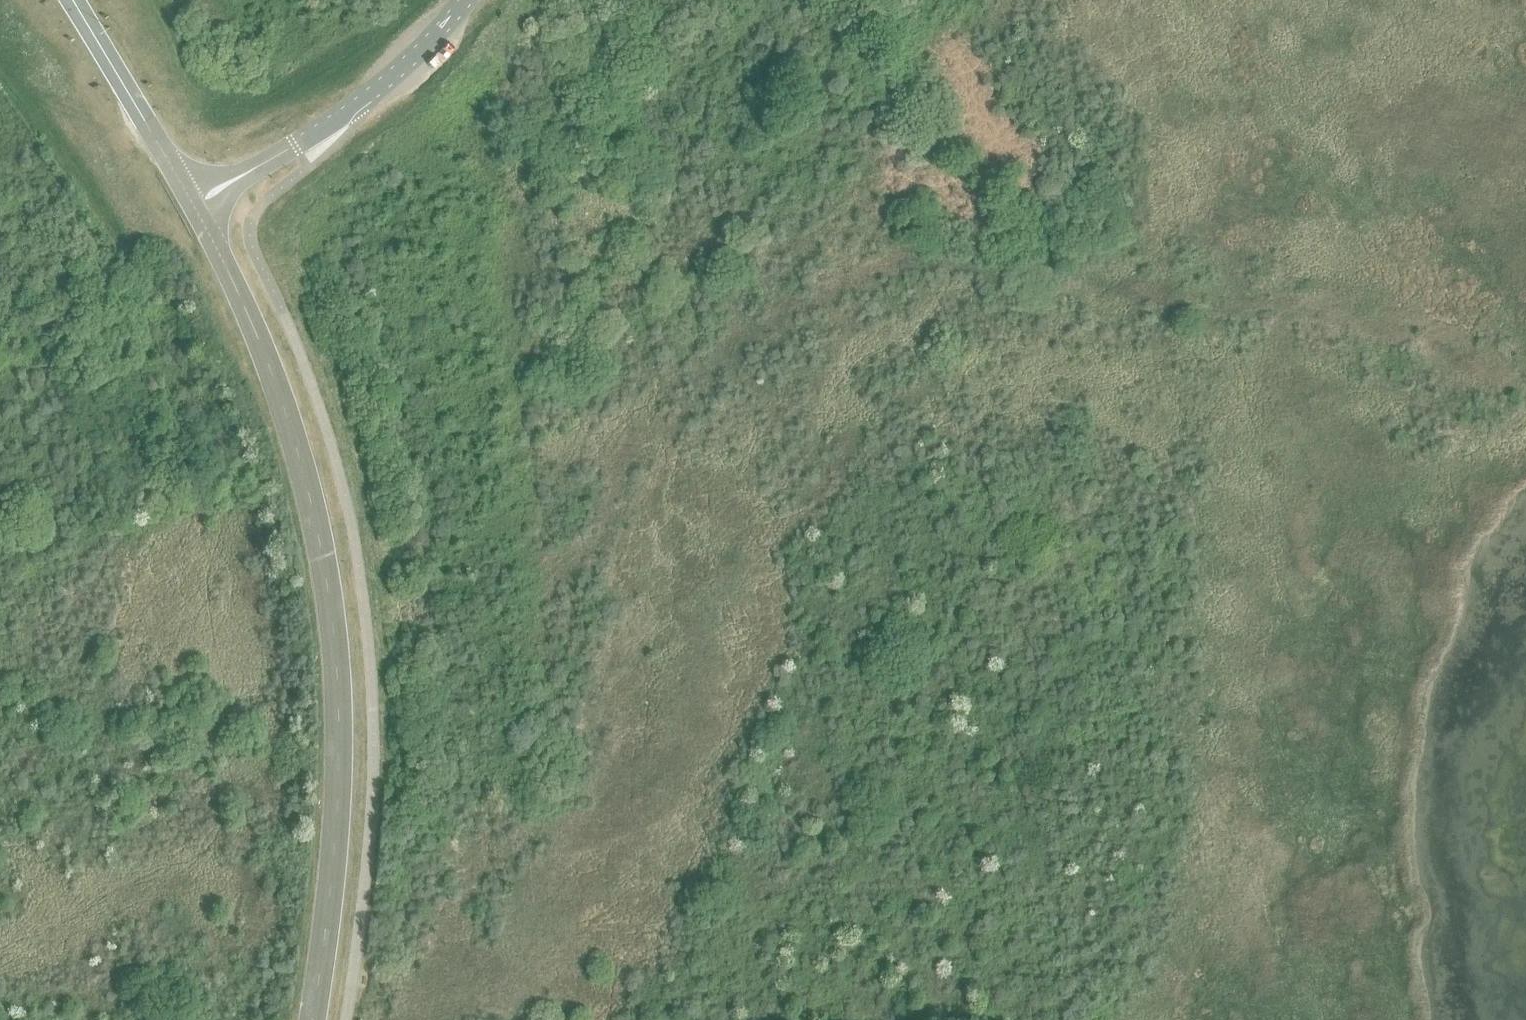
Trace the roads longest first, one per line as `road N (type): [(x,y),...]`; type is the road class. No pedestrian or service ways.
road 1 (tertiary): [(310,1019),(337,807),(334,637),(322,552),(273,377),(192,204)]
road 2 (unclassified): [(192,204),(367,99),(466,0)]
road 3 (tertiary): [(192,204),(72,0)]

